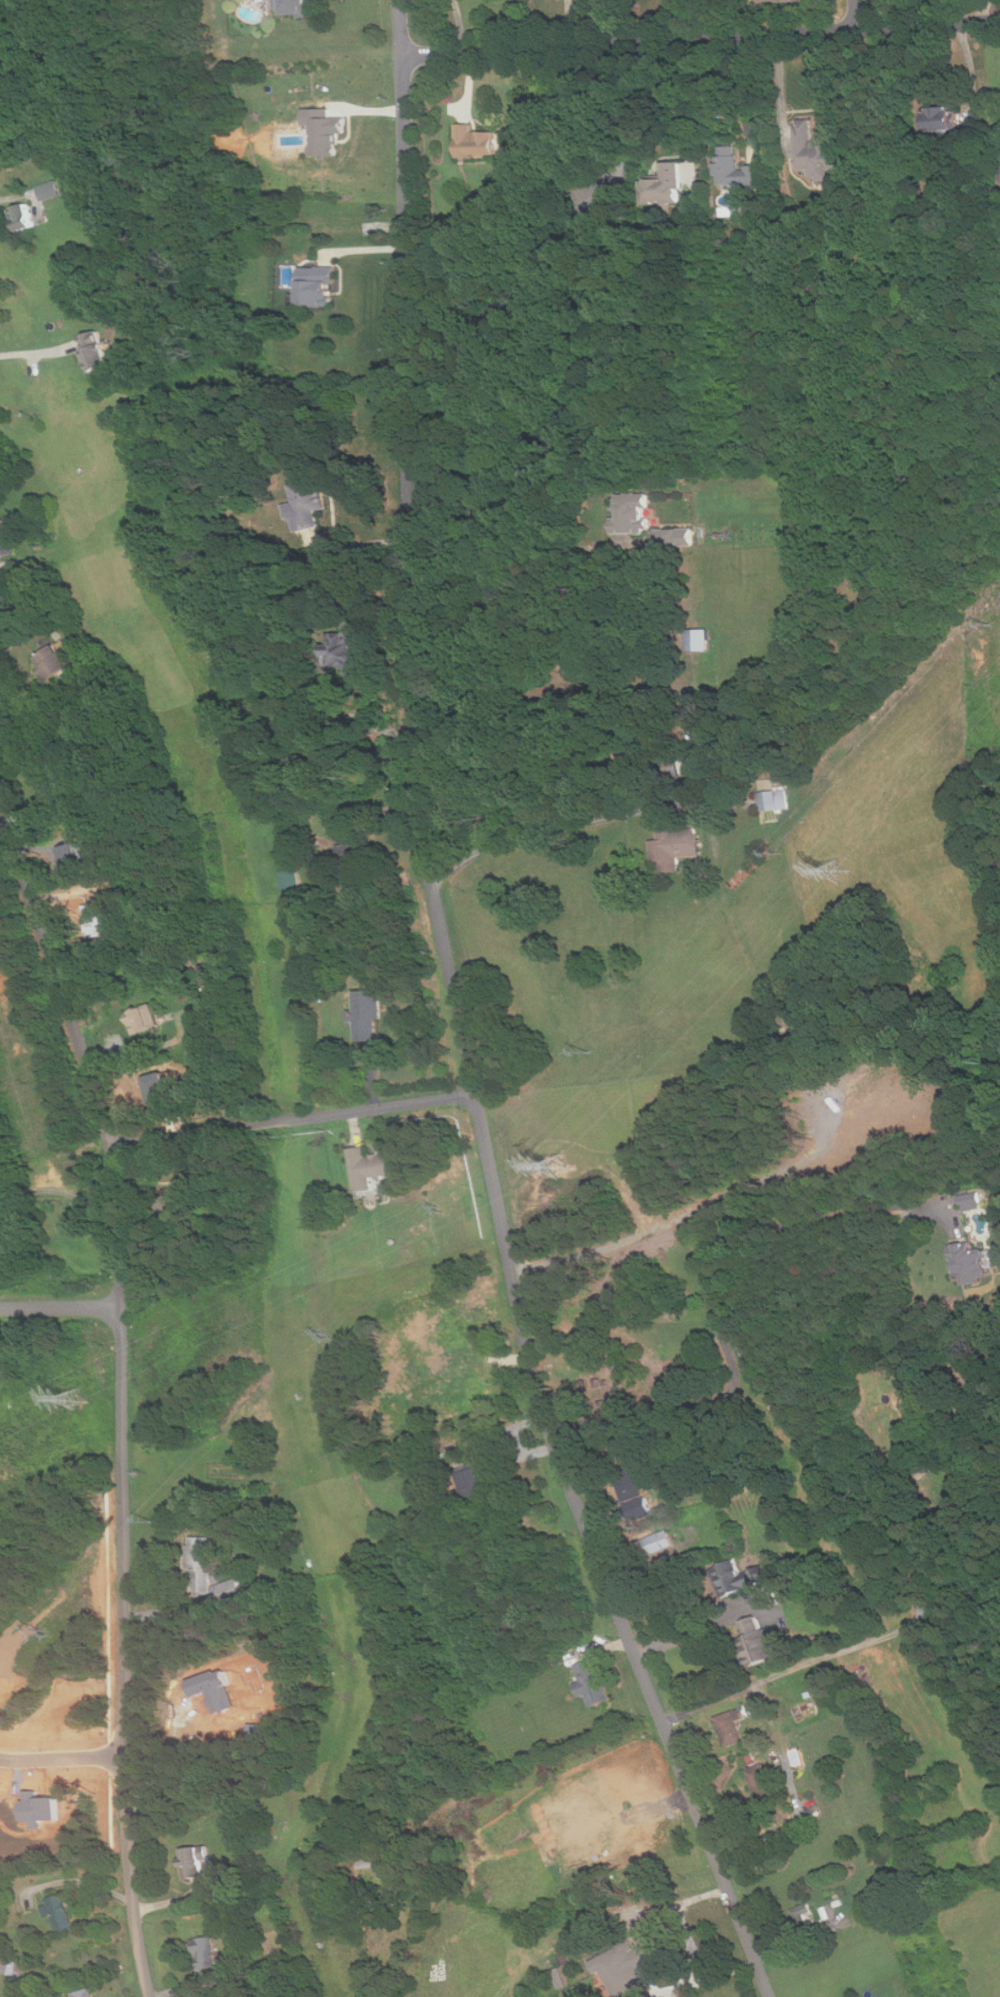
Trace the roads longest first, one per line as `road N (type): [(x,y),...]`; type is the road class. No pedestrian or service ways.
road 1 (residential): [(771,1996),(544,1416),(428,863),(413,740),(400,0)]
road 2 (residential): [(152,1996),(127,1810),(122,1308),(111,1143),(0,812)]
road 3 (residential): [(403,56),(999,21)]
road 4 (residential): [(111,1143),(475,1093)]
road 5 (residential): [(126,1756),(0,1757)]
road 6 (residential): [(122,1308),(0,1308)]

